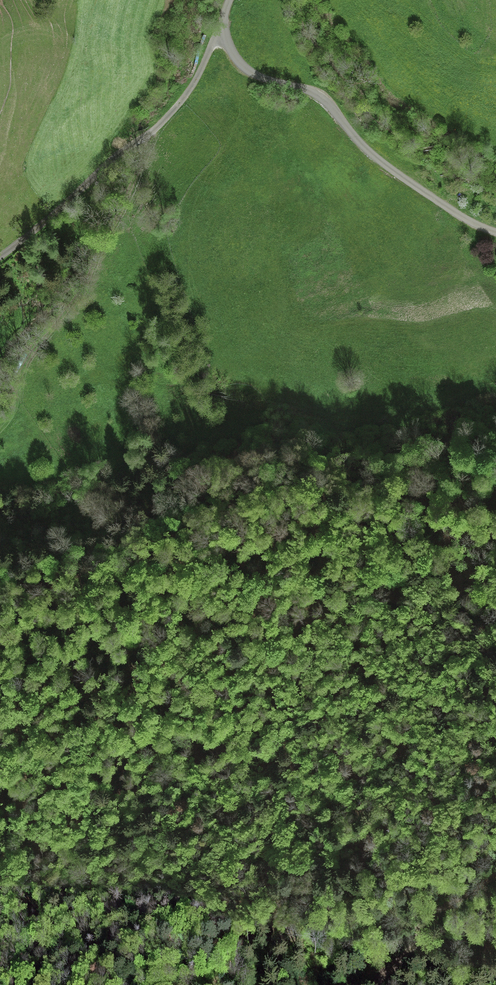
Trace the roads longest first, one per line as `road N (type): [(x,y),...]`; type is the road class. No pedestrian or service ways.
road 1 (unclassified): [(225,34),(246,69),(320,96),(378,160),(495,232)]
road 2 (track): [(0,256),(153,132),(225,34)]
road 3 (track): [(153,132),(91,278),(25,369),(22,411)]
road 4 (track): [(391,984),(422,924),(495,875)]
road 5 (track): [(495,934),(463,925),(432,934),(372,984)]

